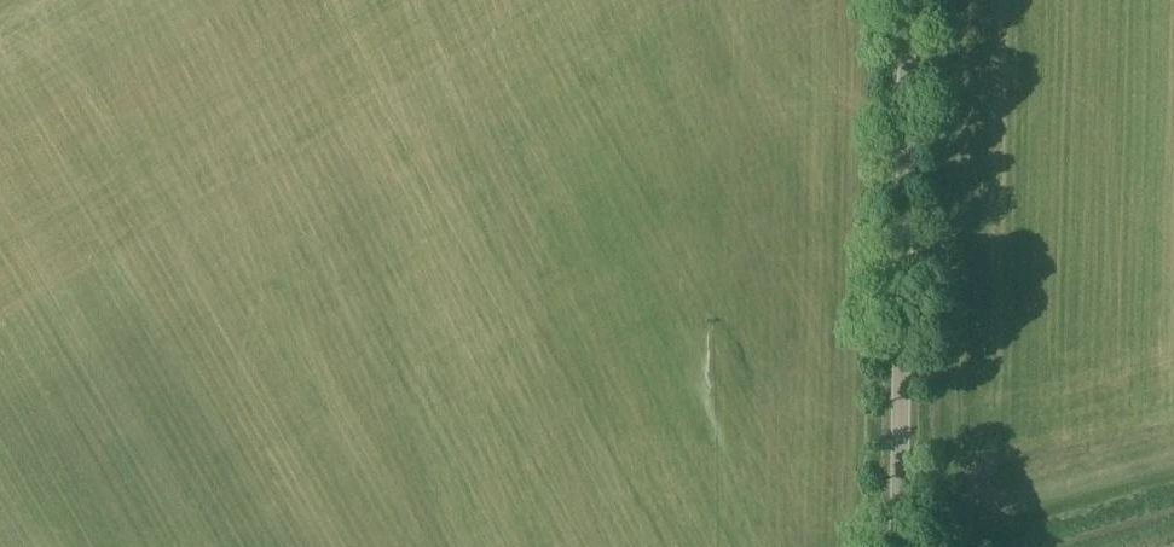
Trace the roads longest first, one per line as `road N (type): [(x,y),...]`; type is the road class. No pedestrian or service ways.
road 1 (unclassified): [(902,546),(911,0)]

